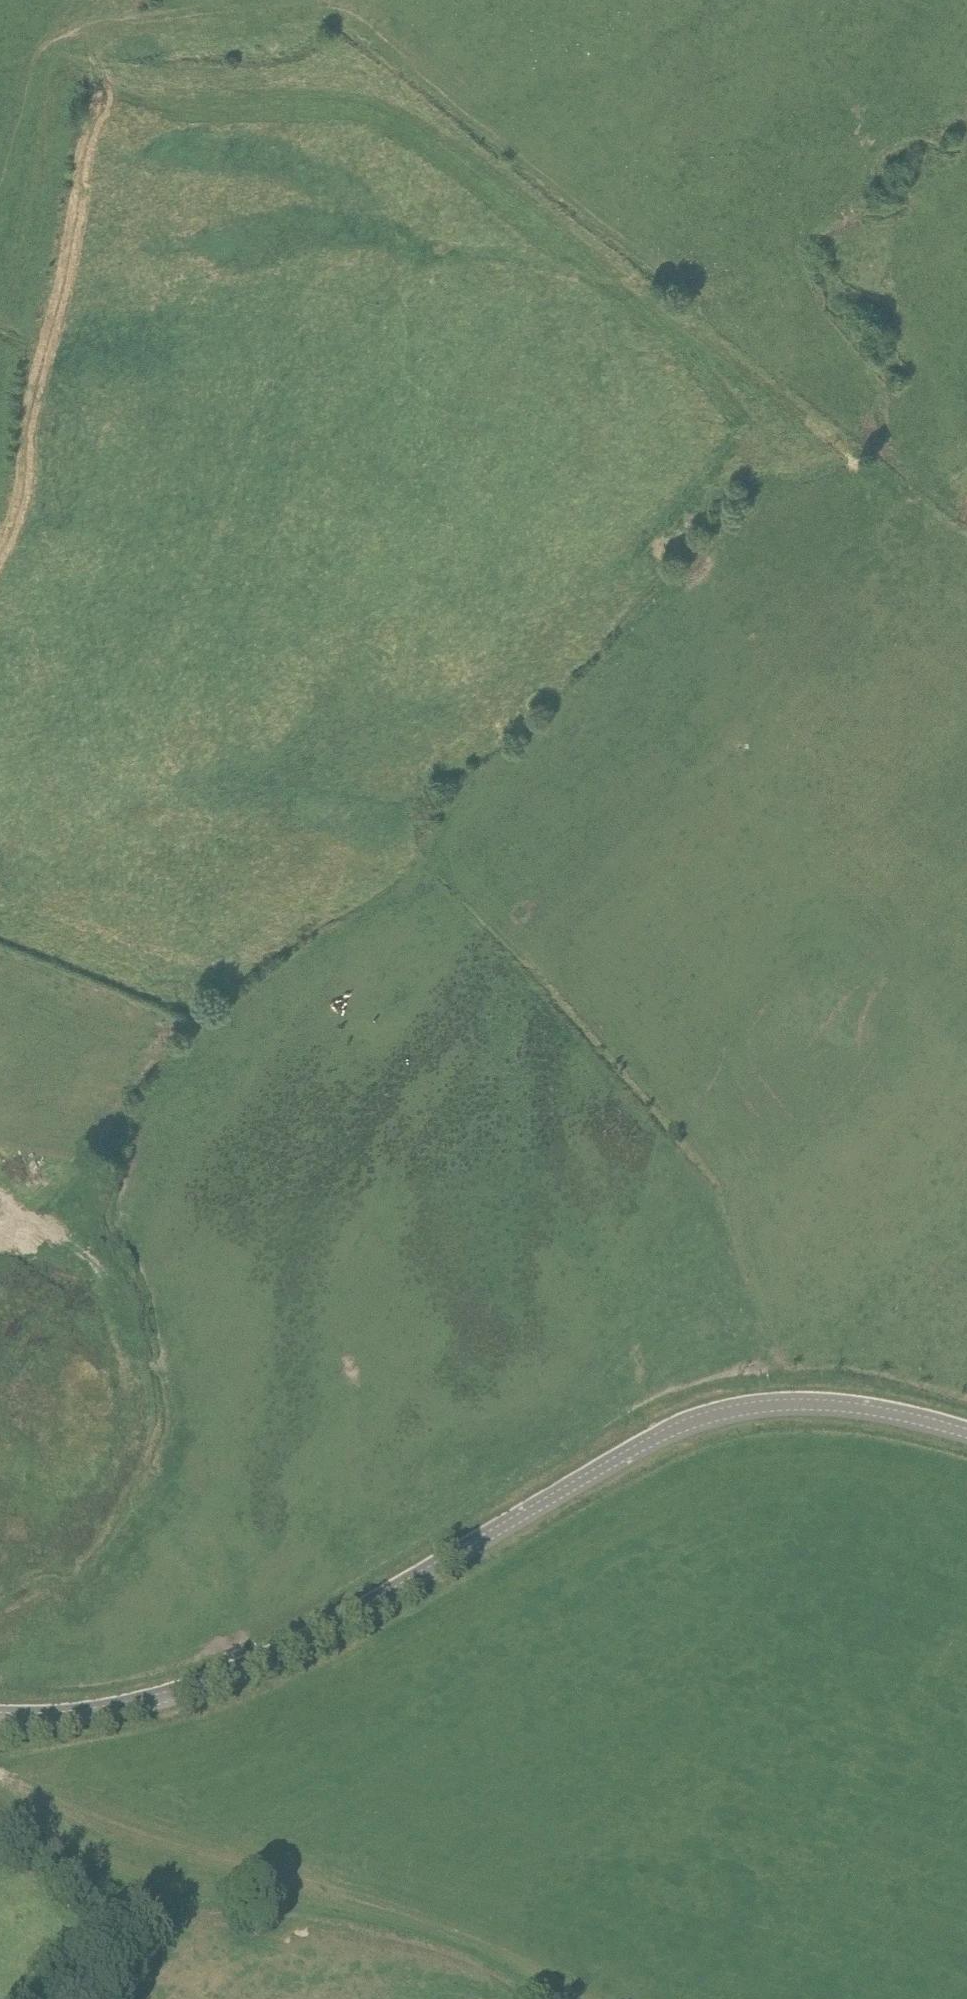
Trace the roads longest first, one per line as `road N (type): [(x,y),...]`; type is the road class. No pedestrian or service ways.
road 1 (tertiary): [(966,1432),(814,1402),(705,1415),(247,1666),(104,1709),(0,1716)]
road 2 (track): [(0,1816),(113,1921),(103,1958),(72,1998)]

